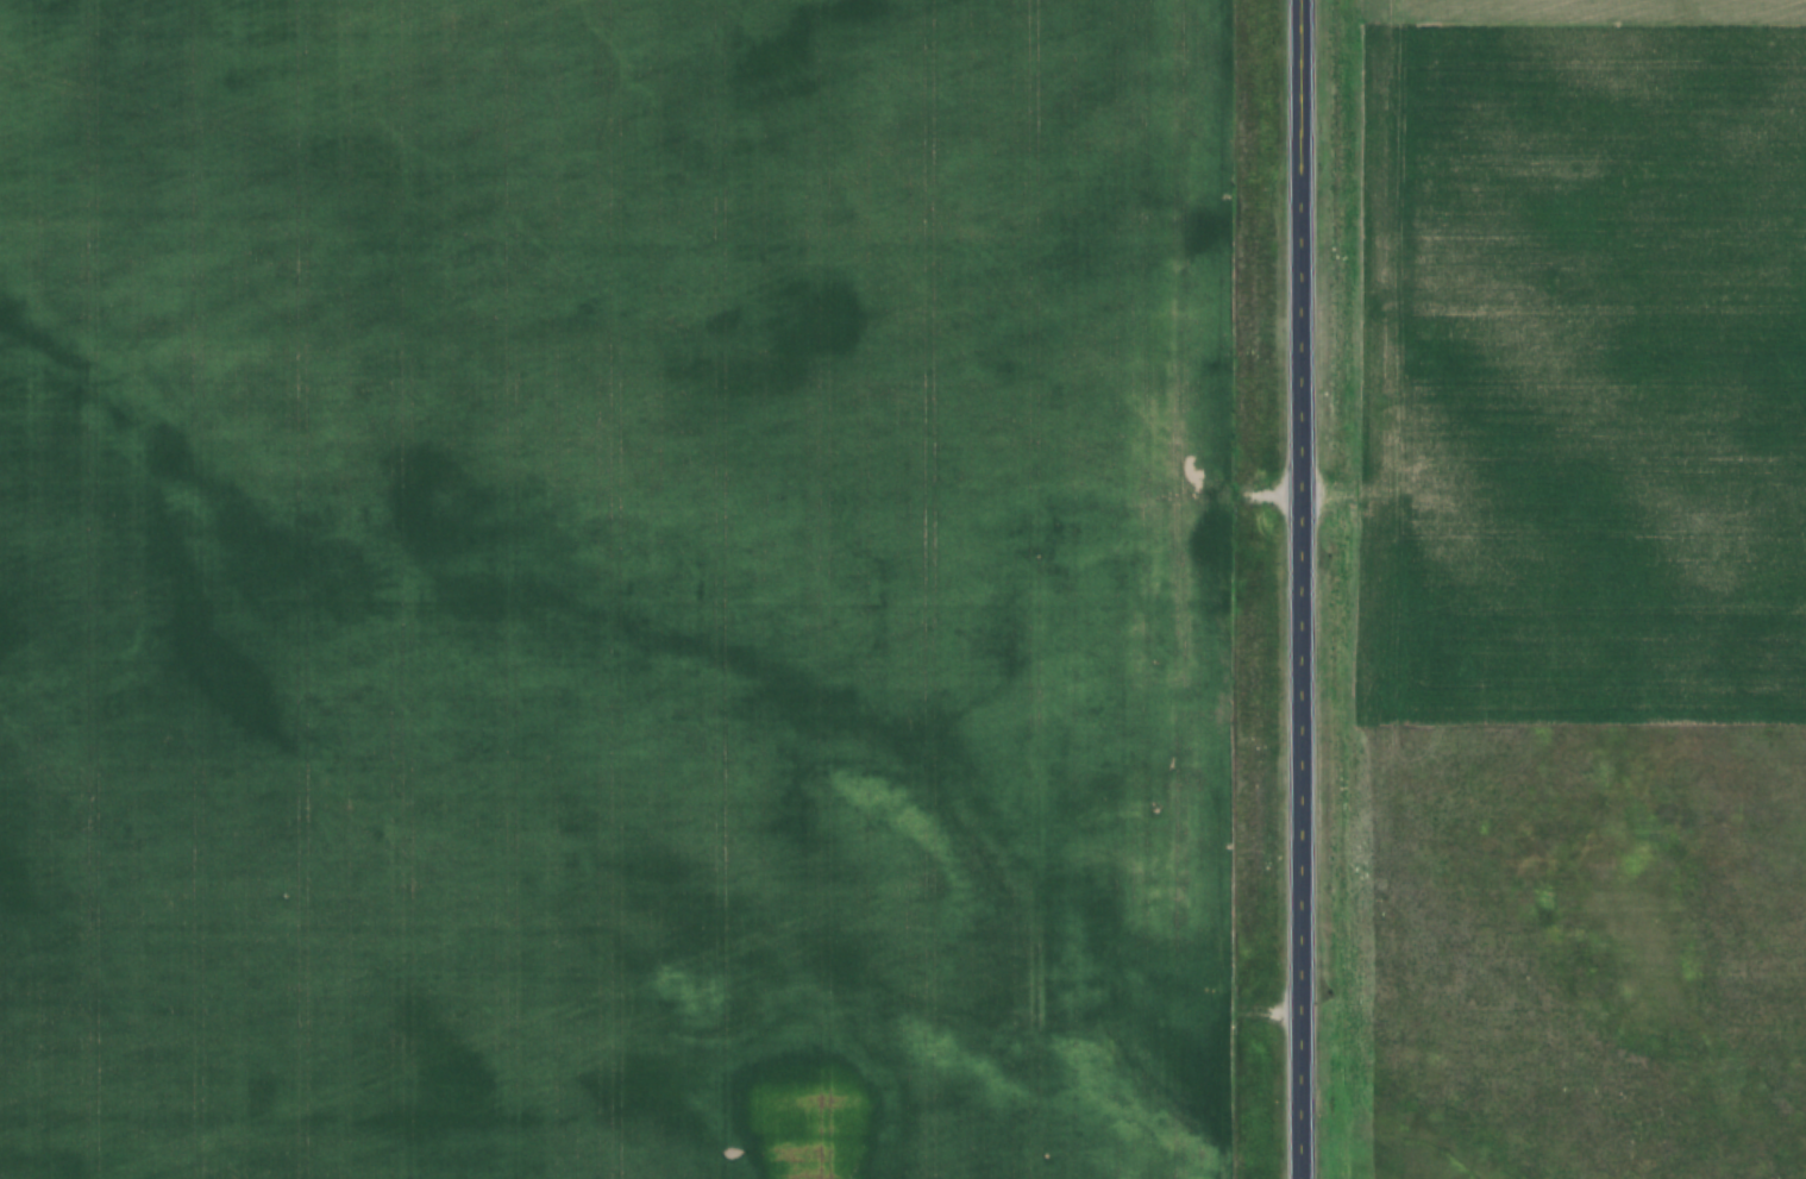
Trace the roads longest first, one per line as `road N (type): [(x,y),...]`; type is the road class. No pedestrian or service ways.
road 1 (secondary): [(1301,1178),(1302,0)]

